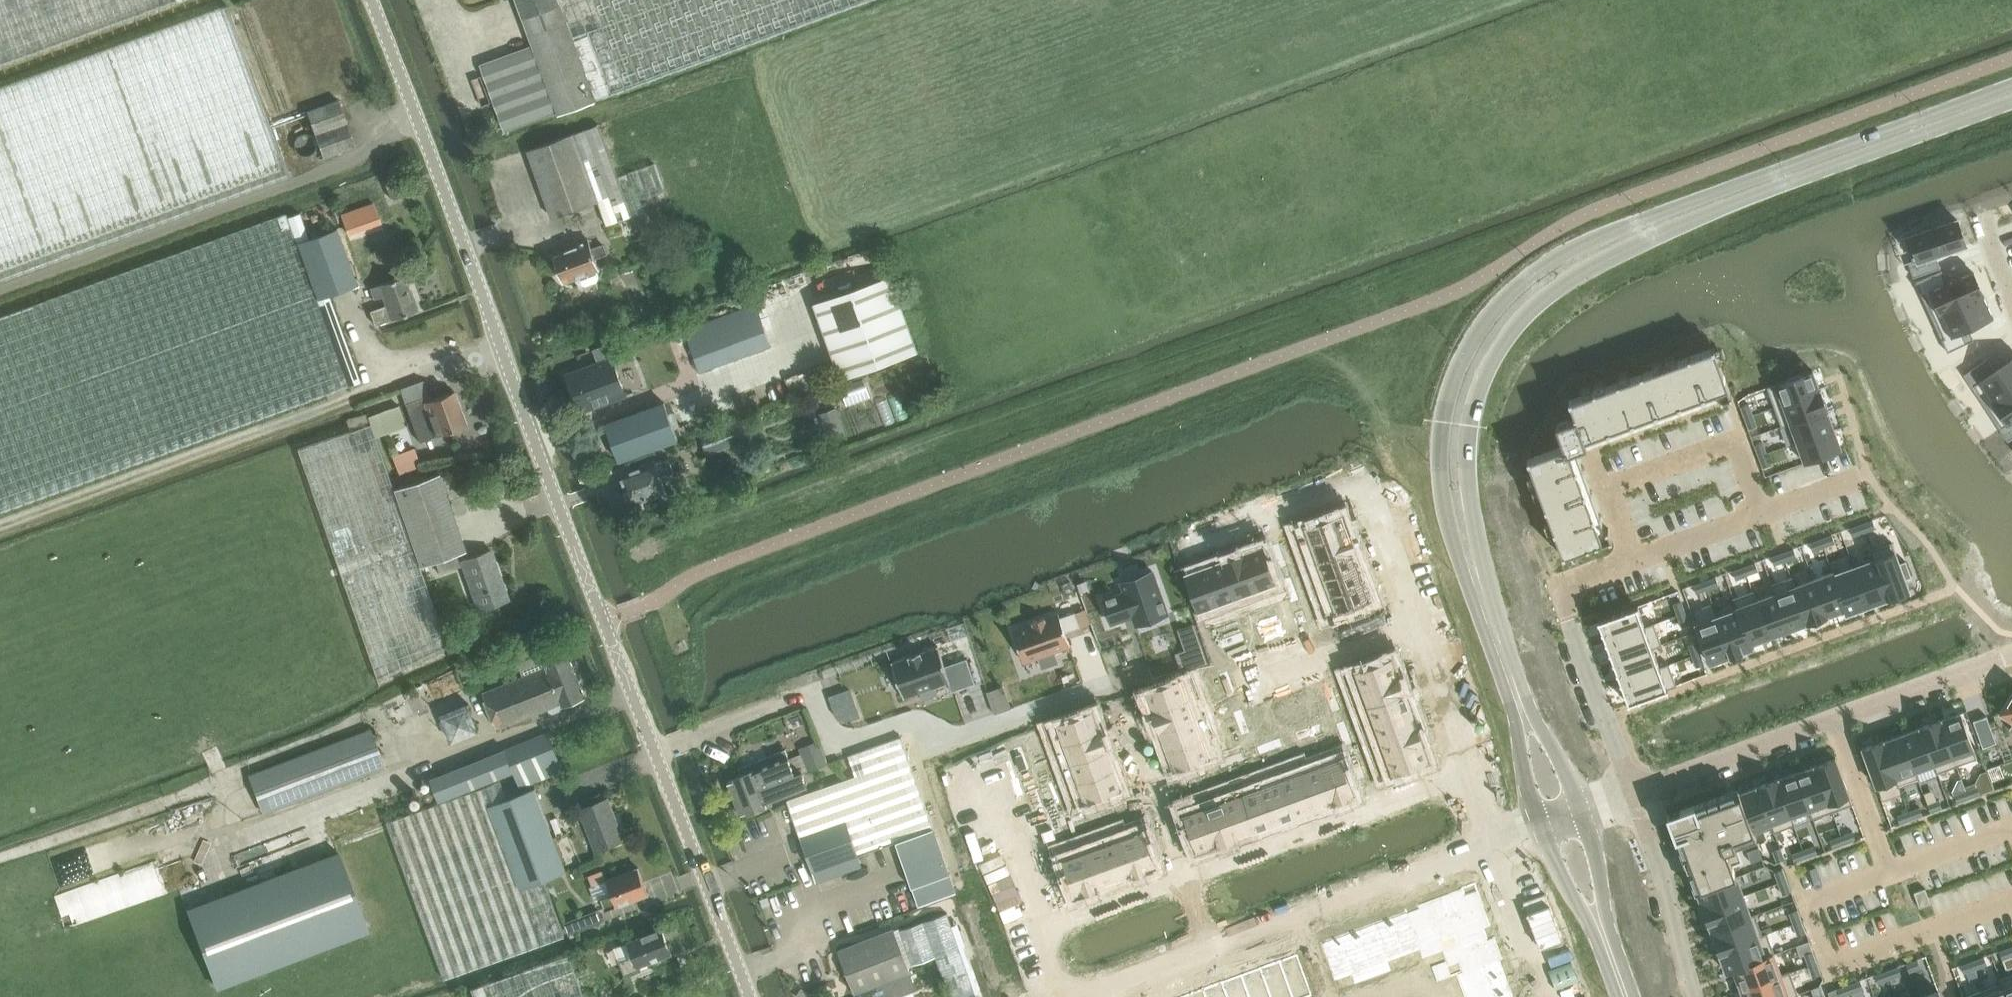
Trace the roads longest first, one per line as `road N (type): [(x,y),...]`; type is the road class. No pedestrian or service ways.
road 1 (unclassified): [(752,996),(374,0)]
road 2 (residential): [(1463,770),(1456,718),(1425,629),(1365,499),(1341,497),(1182,557)]
road 3 (residential): [(1463,770),(1040,926)]
road 4 (secondary): [(2011,94),(1610,243)]
road 5 (secondary): [(1610,243),(1545,265),(1481,322),(1468,347),(1449,400),(1441,468),(1465,529)]
road 6 (secondary): [(1465,529),(1471,411),(1494,355),(1517,323),(1610,243)]
road 7 (residential): [(1767,516),(1736,429),(1619,470),(1650,557)]
road 8 (residential): [(1086,996),(1296,917)]
road 9 (residential): [(1696,996),(1634,791)]
road 10 (residential): [(1834,718),(1634,791)]
road 11 (residential): [(1296,917),(1493,846)]
road 12 (secondary): [(1465,529),(1521,711)]
road 13 (residential): [(1634,791),(1571,620)]
road 14 (residential): [(981,761),(1040,926)]
road 15 (residential): [(1834,718),(1888,870)]
road 16 (residential): [(1985,663),(1834,718)]
road 17 (residential): [(1493,846),(1543,996)]
road 18 (residential): [(1650,557),(1767,516)]
road 19 (residential): [(1571,620),(1564,589),(1650,557)]
road 20 (secondary): [(1541,823),(1557,864),(1601,929)]
road 21 (secondary): [(1601,929),(1579,811)]

